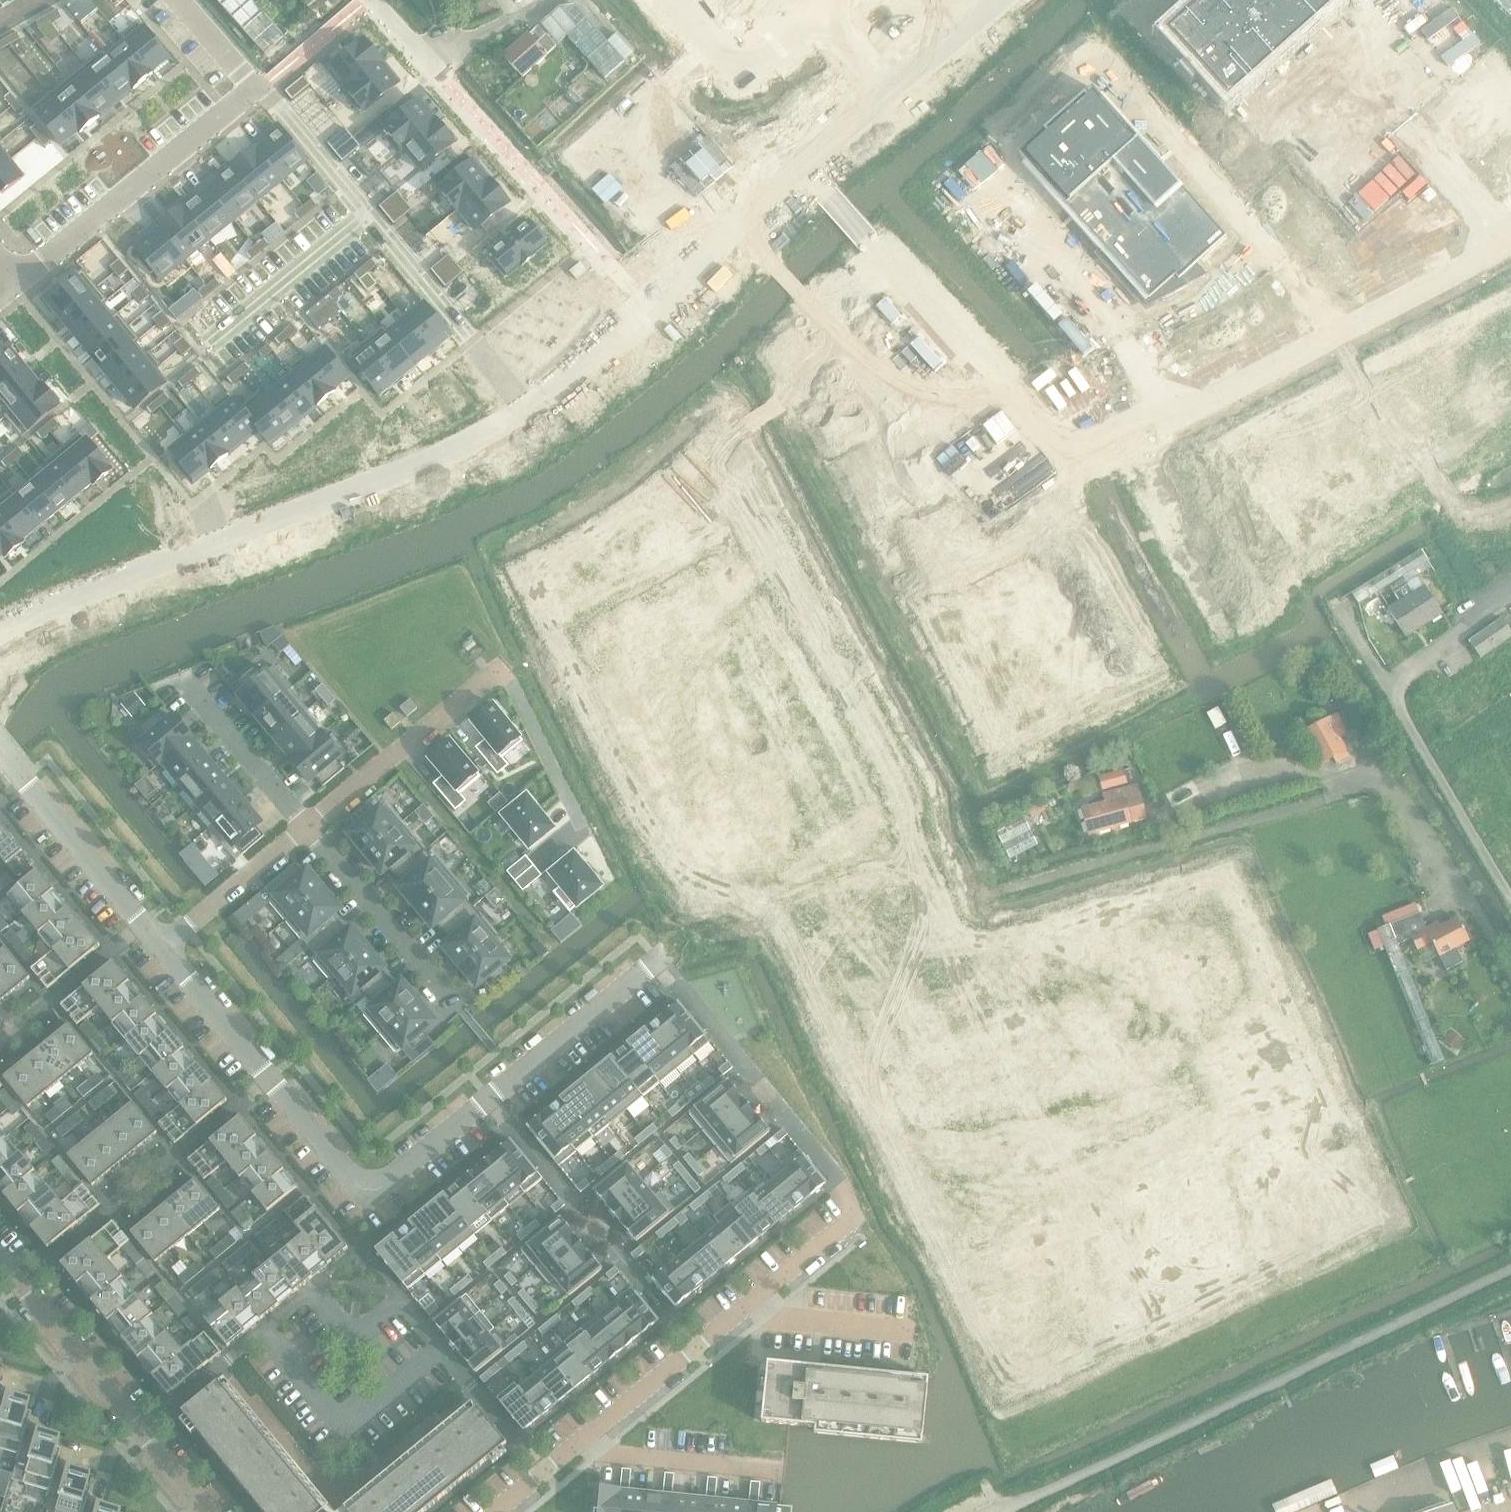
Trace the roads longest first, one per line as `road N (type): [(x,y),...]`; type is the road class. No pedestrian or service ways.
road 1 (residential): [(1041,445),(1073,539),(1221,818),(1368,1162)]
road 2 (unclassified): [(0,636),(483,435),(594,355)]
road 3 (unclassified): [(1510,1271),(1001,1511)]
road 4 (residential): [(306,827),(500,667),(584,829)]
road 5 (residential): [(1301,521),(1510,890)]
road 6 (residential): [(1041,445),(1389,264)]
road 7 (residential): [(805,171),(1041,445)]
road 8 (residential): [(267,1075),(15,1277)]
road 9 (residential): [(697,1347),(493,1102)]
road 10 (residential): [(859,1208),(661,959)]
road 11 (residential): [(493,1102),(369,1199),(267,1075)]
road 12 (residential): [(258,93),(11,285)]
road 13 (unclassified): [(805,171),(998,0)]
road 14 (residential): [(262,1331),(310,1290),(354,1342),(401,1301),(441,1351)]
road 15 (residential): [(262,1331),(346,1431),(441,1351)]
road 16 (residential): [(306,827),(459,1009)]
road 17 (residential): [(1510,465),(1389,264)]
road 18 (residential): [(139,922),(0,749)]
road 19 (residential): [(661,959),(493,1102)]
road 20 (residential): [(779,1472),(573,1450)]
road 21 (residential): [(15,1277),(141,1435)]
road 22 (residential): [(162,948),(306,827)]
road 23 (residential): [(180,689),(306,827)]
road 24 (residential): [(572,170),(711,47)]
road 25 (residential): [(139,922),(0,1034)]
road 26 (residential): [(913,1328),(739,1311)]
road 27 (residential): [(267,1075),(162,948)]
road 28 (residential): [(258,93),(364,218)]
road 29 (residential): [(573,1450),(697,1347)]
road 30 (residential): [(441,1351),(543,1475)]
road 31 (residential): [(141,1435),(262,1331)]
road 32 (residential): [(1368,1162),(1510,1092)]
road 33 (residential): [(739,1311),(859,1208)]
road 34 (unclassified): [(686,271),(805,171)]
road 35 (residential): [(711,47),(741,69),(826,0)]
road 36 (unclassified): [(686,271),(637,296),(604,329),(594,355)]
road 37 (unclassified): [(594,355),(654,316),(686,271)]
road 38 (residential): [(1510,971),(1448,865)]

